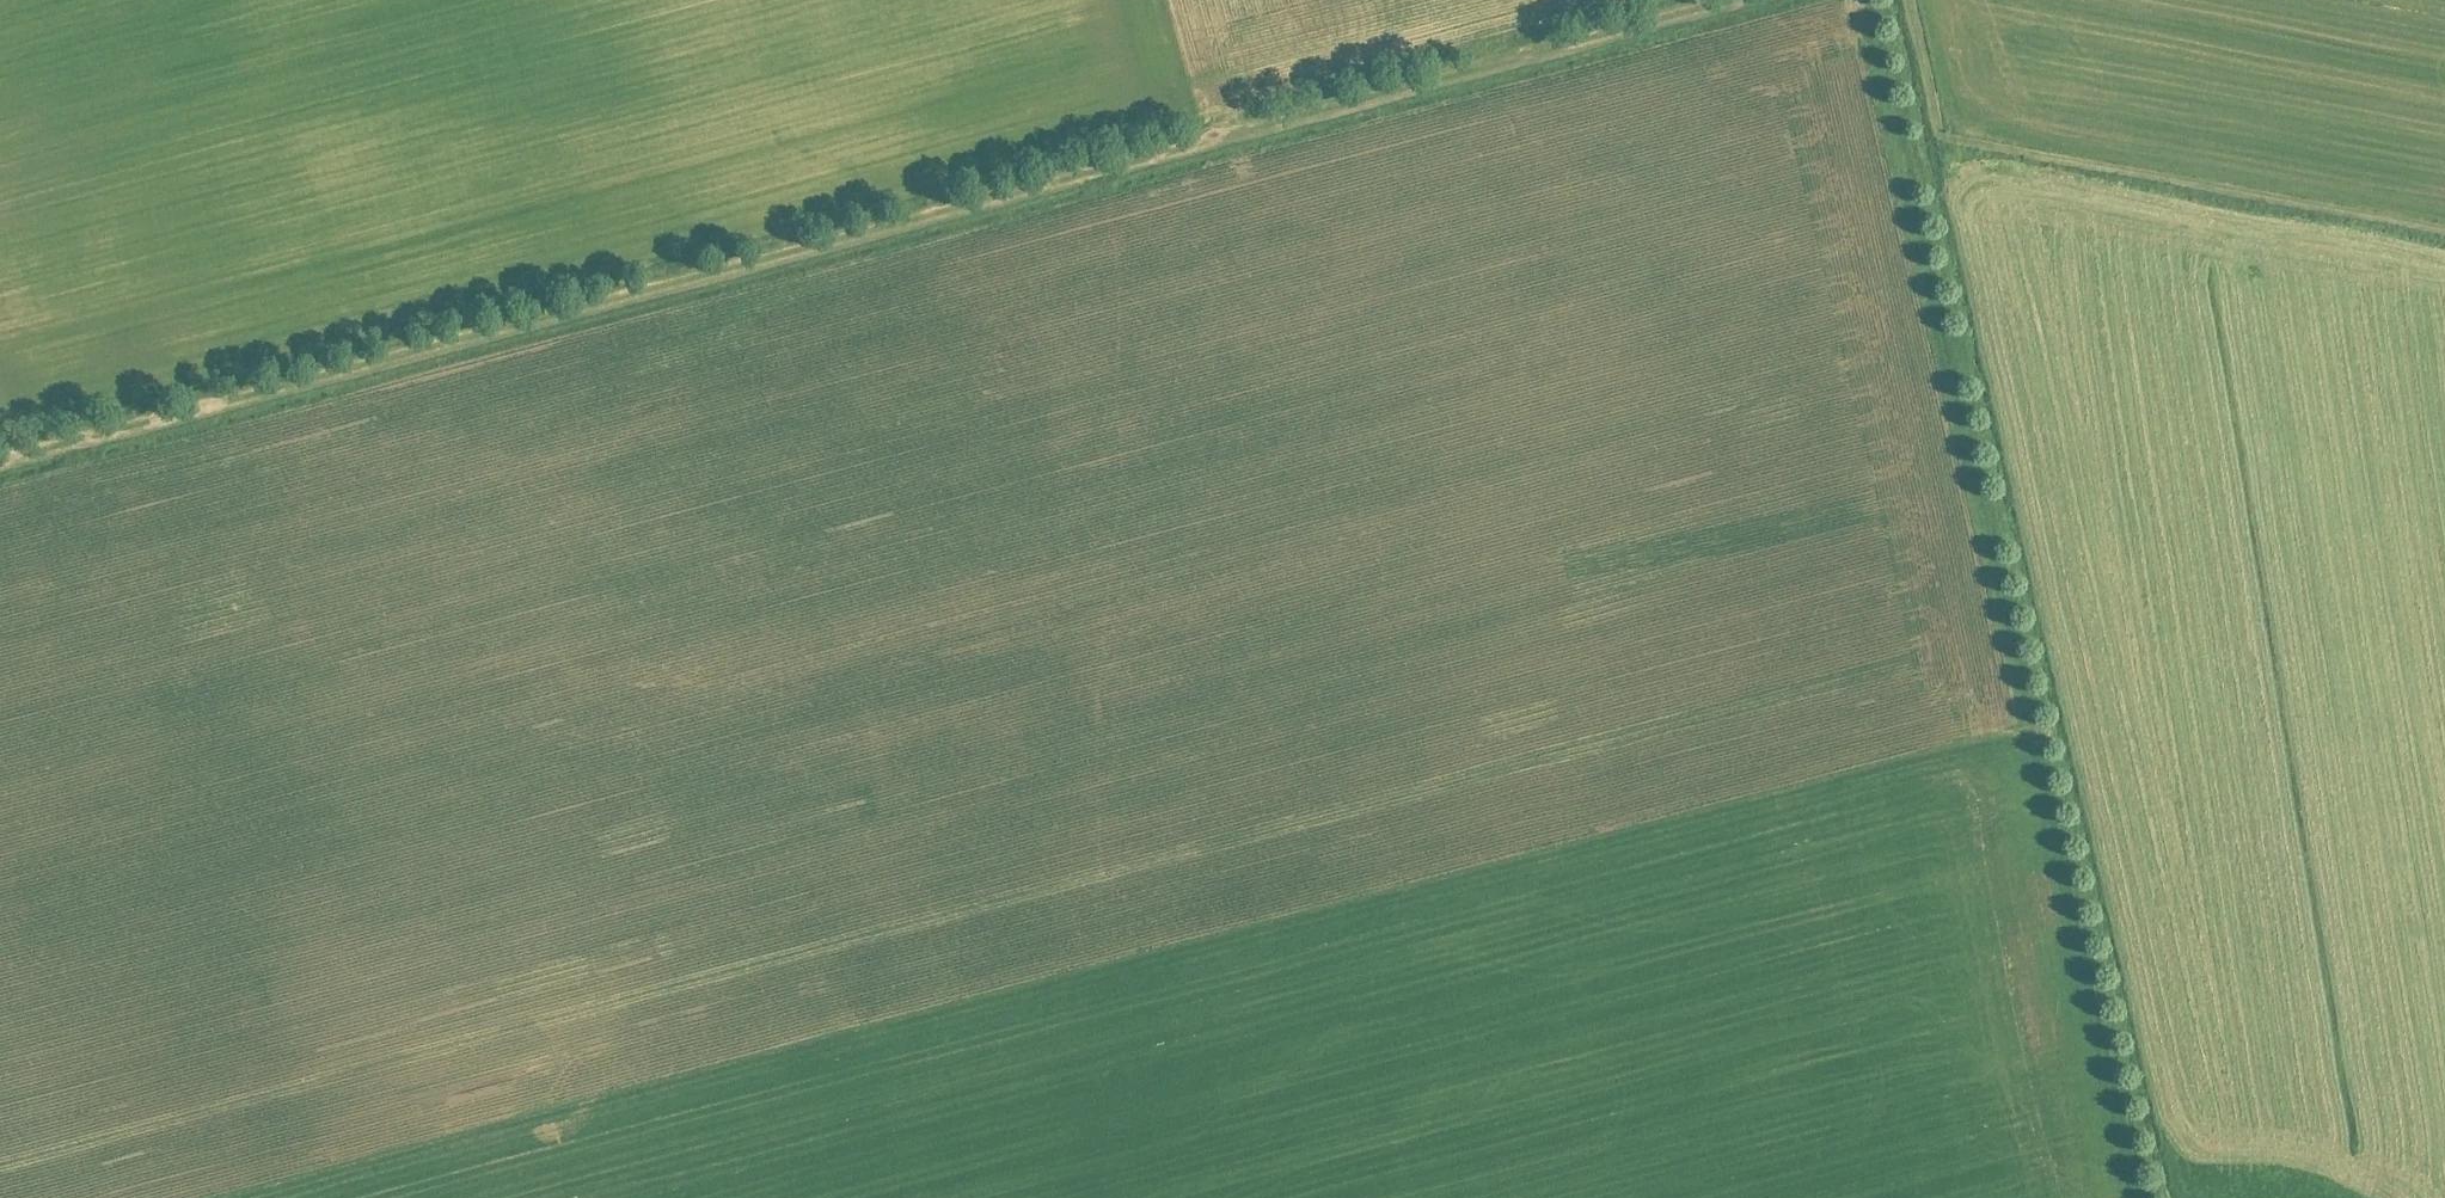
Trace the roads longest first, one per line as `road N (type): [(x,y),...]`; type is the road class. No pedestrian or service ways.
road 1 (track): [(0,460),(1214,138)]

